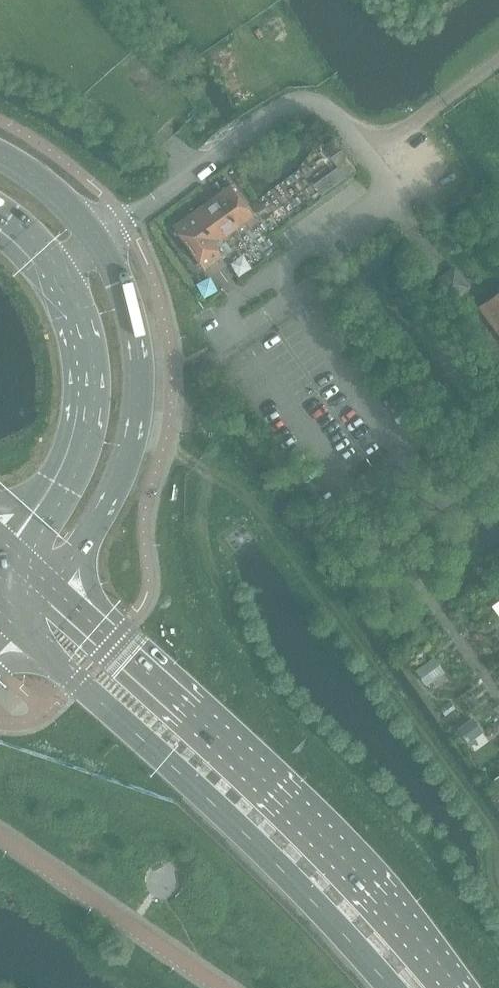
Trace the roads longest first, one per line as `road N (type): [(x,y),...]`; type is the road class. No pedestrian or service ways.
road 1 (track): [(132,438),(224,483),(267,521),(481,823),(498,888)]
road 2 (primary): [(457,987),(286,801),(48,587)]
road 3 (primary): [(10,625),(266,856),(381,987)]
road 4 (unclassified): [(96,242),(284,108),(319,108),(369,149),(442,101)]
road 5 (primary): [(48,587),(117,485),(138,406),(132,326),(96,242)]
road 6 (primary): [(49,279),(75,331),(79,418),(51,484),(0,543)]
road 7 (primary): [(96,242),(59,199),(0,157)]

